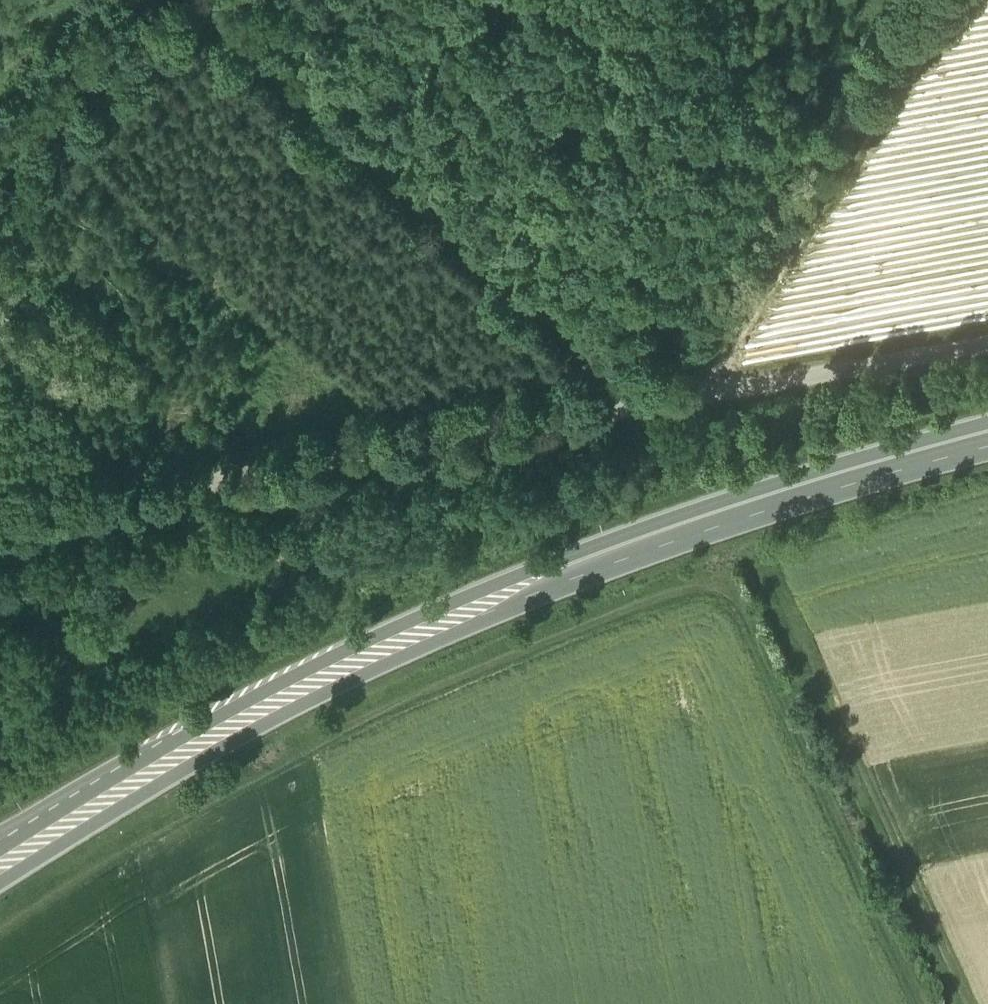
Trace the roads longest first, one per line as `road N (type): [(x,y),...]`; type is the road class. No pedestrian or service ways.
road 1 (track): [(920,1003),(730,579),(563,637),(326,741),(0,928)]
road 2 (trunk): [(987,438),(711,520),(480,605),(262,709),(22,851)]
road 3 (track): [(0,527),(987,344)]
road 4 (track): [(629,412),(615,380),(185,0)]
road 5 (track): [(937,0),(673,365),(677,403)]
road 6 (track): [(979,1003),(780,561)]

